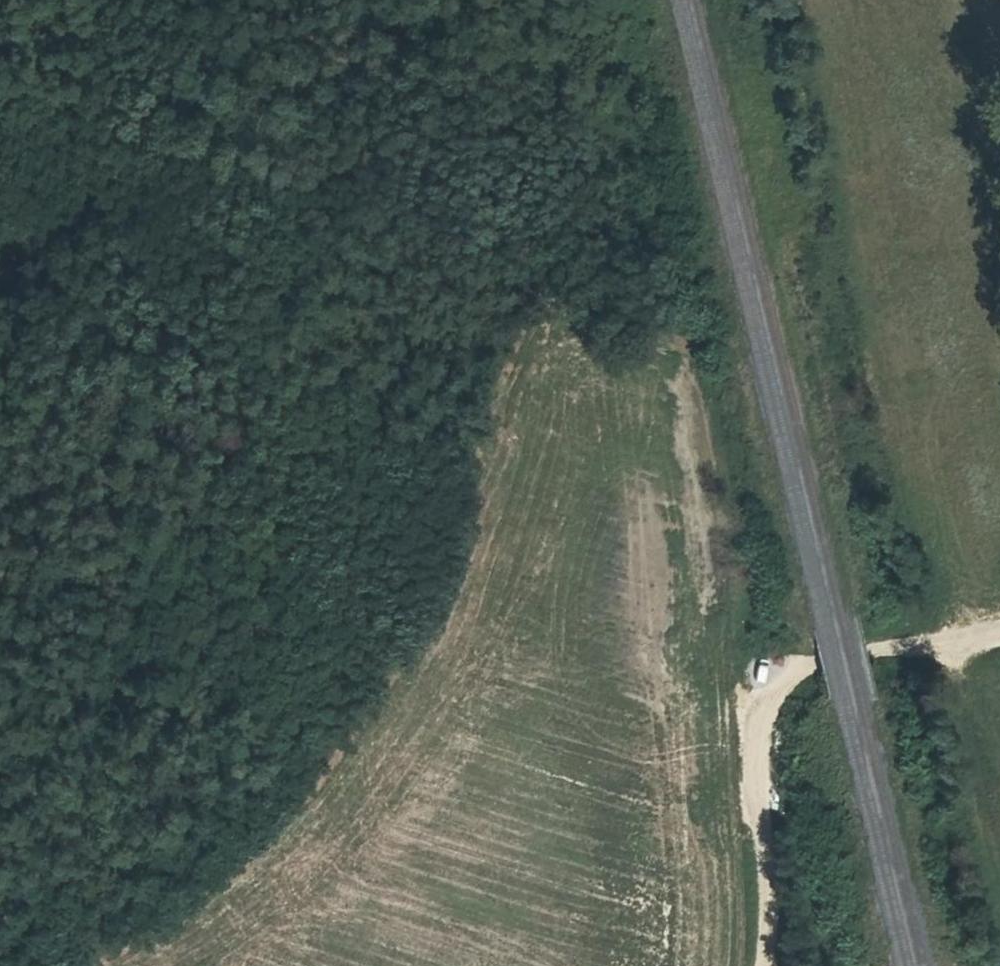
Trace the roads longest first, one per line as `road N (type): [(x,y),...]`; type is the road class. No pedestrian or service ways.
road 1 (unclassified): [(999,625),(914,649),(828,660),(779,685),(762,747),(764,965)]

